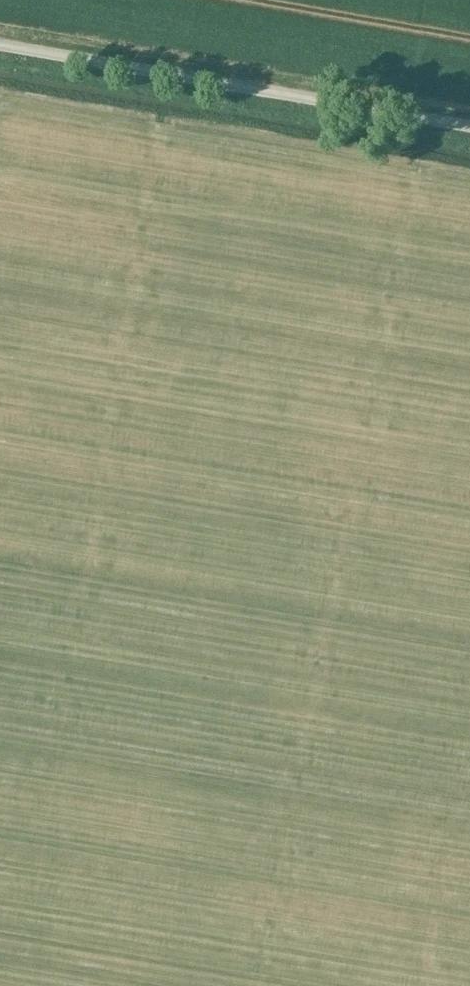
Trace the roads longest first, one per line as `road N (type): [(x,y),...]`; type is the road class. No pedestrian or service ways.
road 1 (unclassified): [(469,130),(0,53)]

